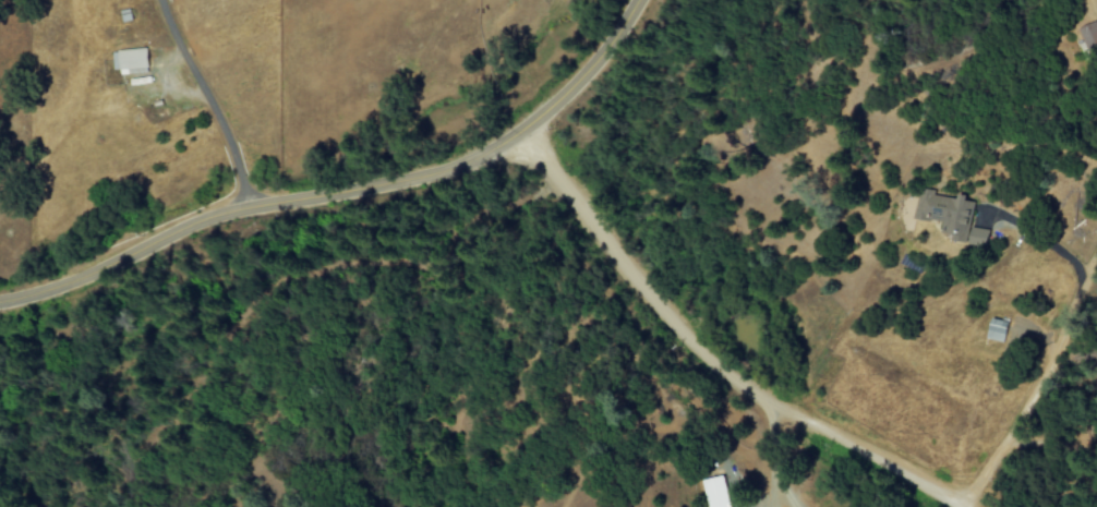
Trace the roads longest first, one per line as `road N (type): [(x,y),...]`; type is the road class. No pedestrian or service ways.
road 1 (tertiary): [(0,307),(224,216),(468,161),(557,104),(610,47),(636,0)]

